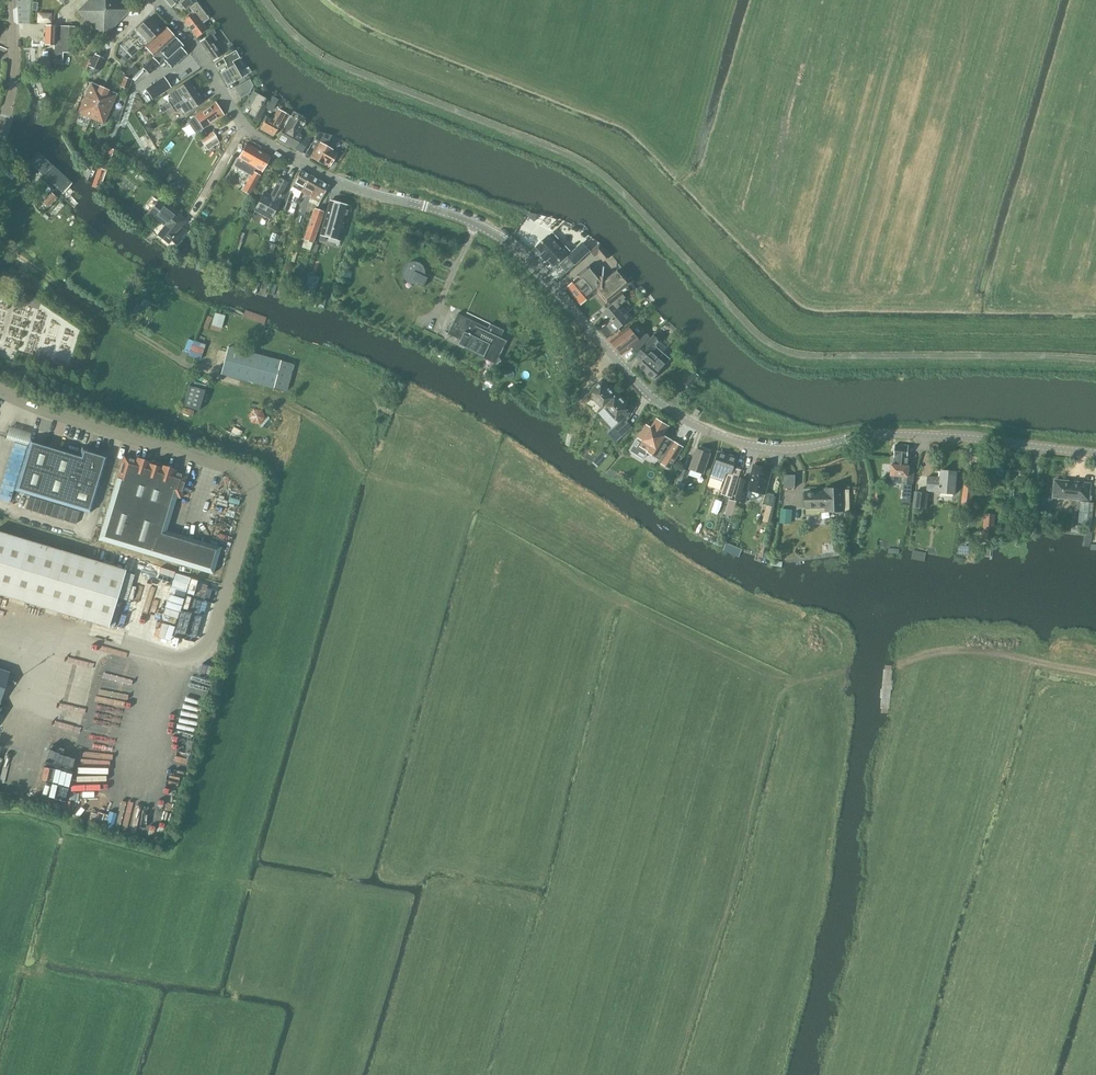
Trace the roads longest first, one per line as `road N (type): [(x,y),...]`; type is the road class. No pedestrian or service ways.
road 1 (unclassified): [(1095,453),(893,435),(790,449),(726,439),(682,419),(502,238),(331,178),(245,128),(153,0)]
road 2 (residential): [(0,392),(246,470),(254,490),(228,585)]
road 3 (track): [(237,384),(177,360),(0,245)]
road 4 (track): [(1095,676),(966,650),(898,666)]
road 5 (unclassified): [(0,136),(12,92),(13,0)]

